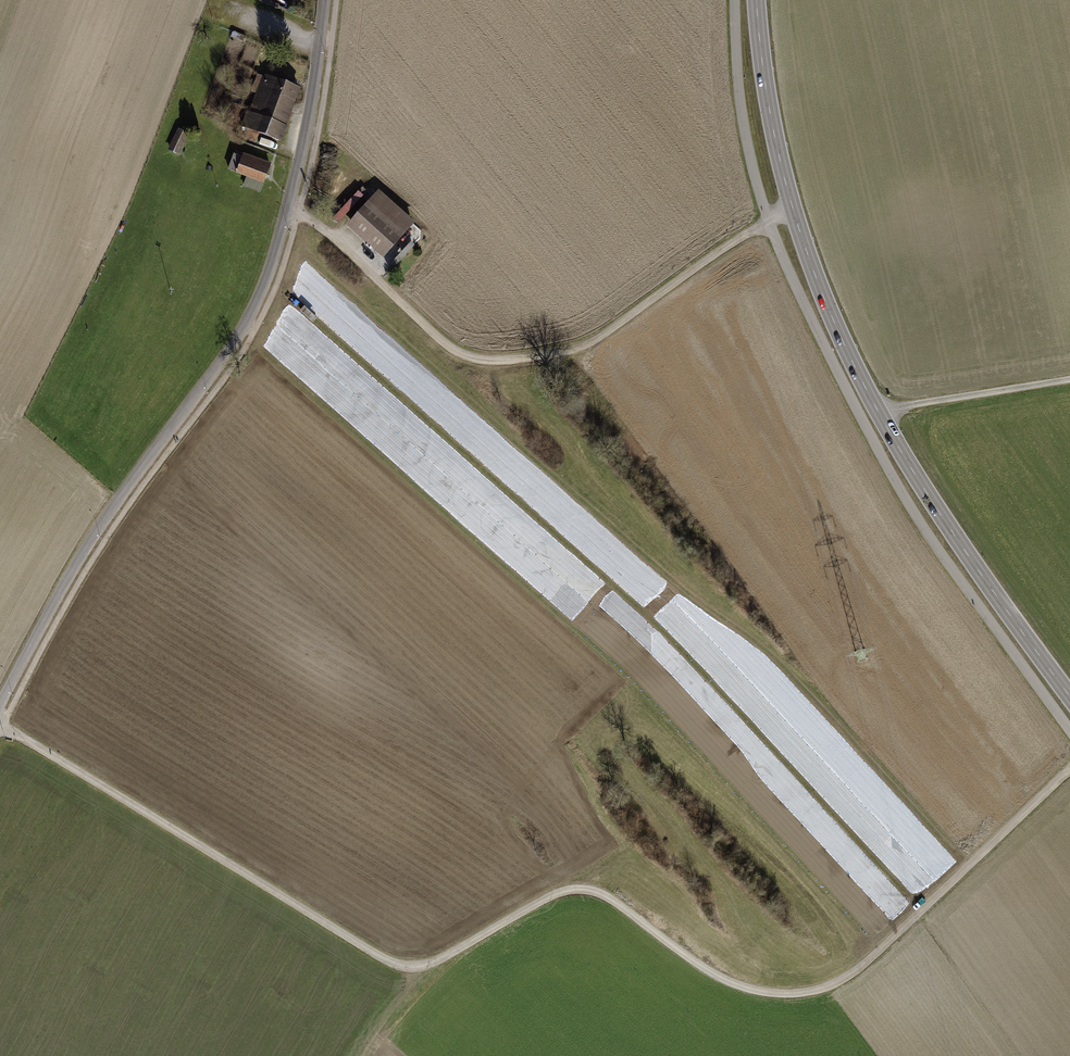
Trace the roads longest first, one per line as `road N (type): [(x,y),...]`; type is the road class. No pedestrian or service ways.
road 1 (track): [(1069,768),(869,957),(826,985),(781,993),(709,972),(588,888),(545,897),(436,960),(400,966),(0,726)]
road 2 (unclassified): [(325,0),(289,208),(252,311),(101,522),(0,701)]
road 3 (secondary): [(756,0),(780,159),(823,303),(931,504),(1069,699)]
road 4 (track): [(793,208),(600,336),(510,359),(475,358),(446,347),(315,222),(289,208)]
road 5 (track): [(1069,379),(875,411)]

